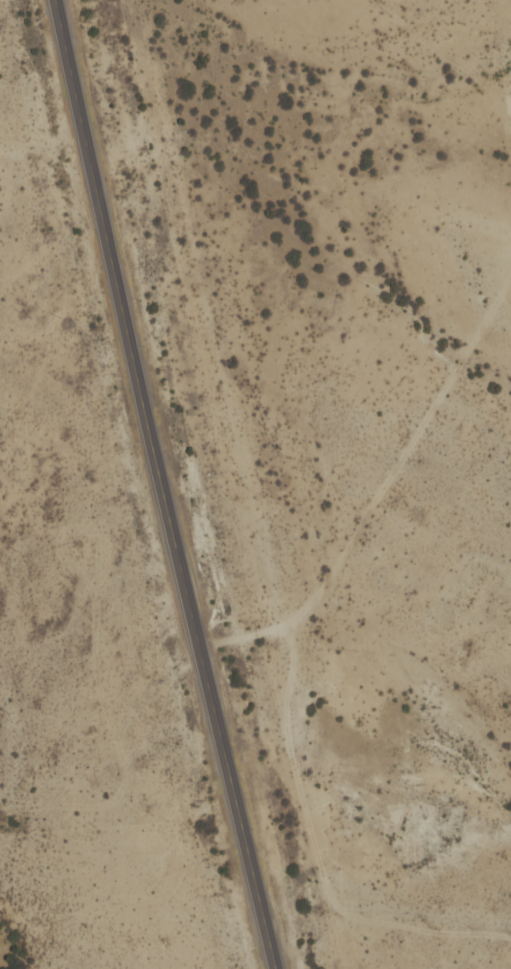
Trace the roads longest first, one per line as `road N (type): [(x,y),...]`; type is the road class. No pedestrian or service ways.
road 1 (secondary): [(277,968),(57,0)]
road 2 (track): [(190,599),(387,495),(510,256)]

